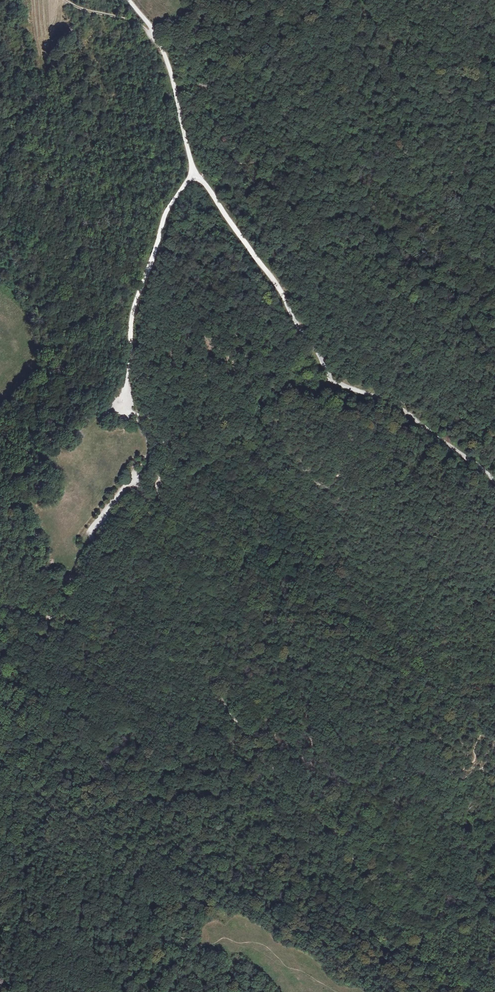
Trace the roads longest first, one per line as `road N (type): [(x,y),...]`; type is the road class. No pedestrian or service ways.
road 1 (track): [(160,480),(197,638),(240,731),(353,853),(357,904),(381,949),(449,991)]
road 2 (track): [(196,173),(331,379),(402,407),(494,483)]
road 3 (track): [(196,173),(165,212),(131,315),(136,382),(162,446),(160,480)]
road 4 (track): [(331,379),(279,385),(213,460),(160,480)]
road 5 (track): [(130,0),(161,41),(196,173)]
road 6 (track): [(160,480),(102,536),(58,615)]
road 7 (track): [(0,764),(38,691),(58,615)]

